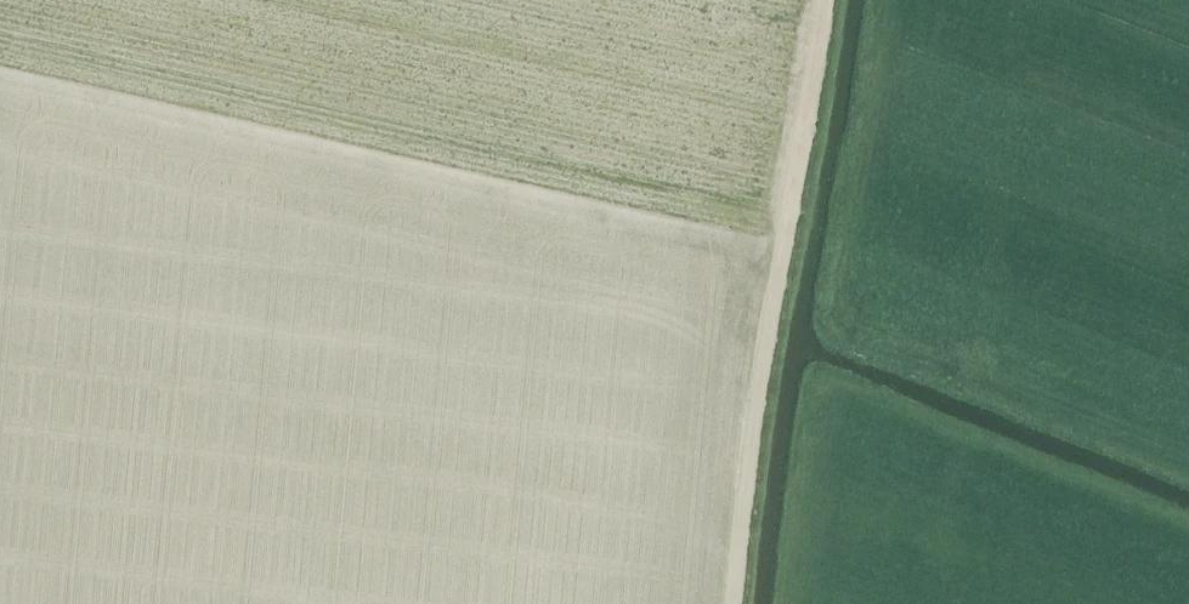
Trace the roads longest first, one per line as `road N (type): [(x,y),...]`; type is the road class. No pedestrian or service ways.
road 1 (track): [(740,603),(767,375),(832,0)]

